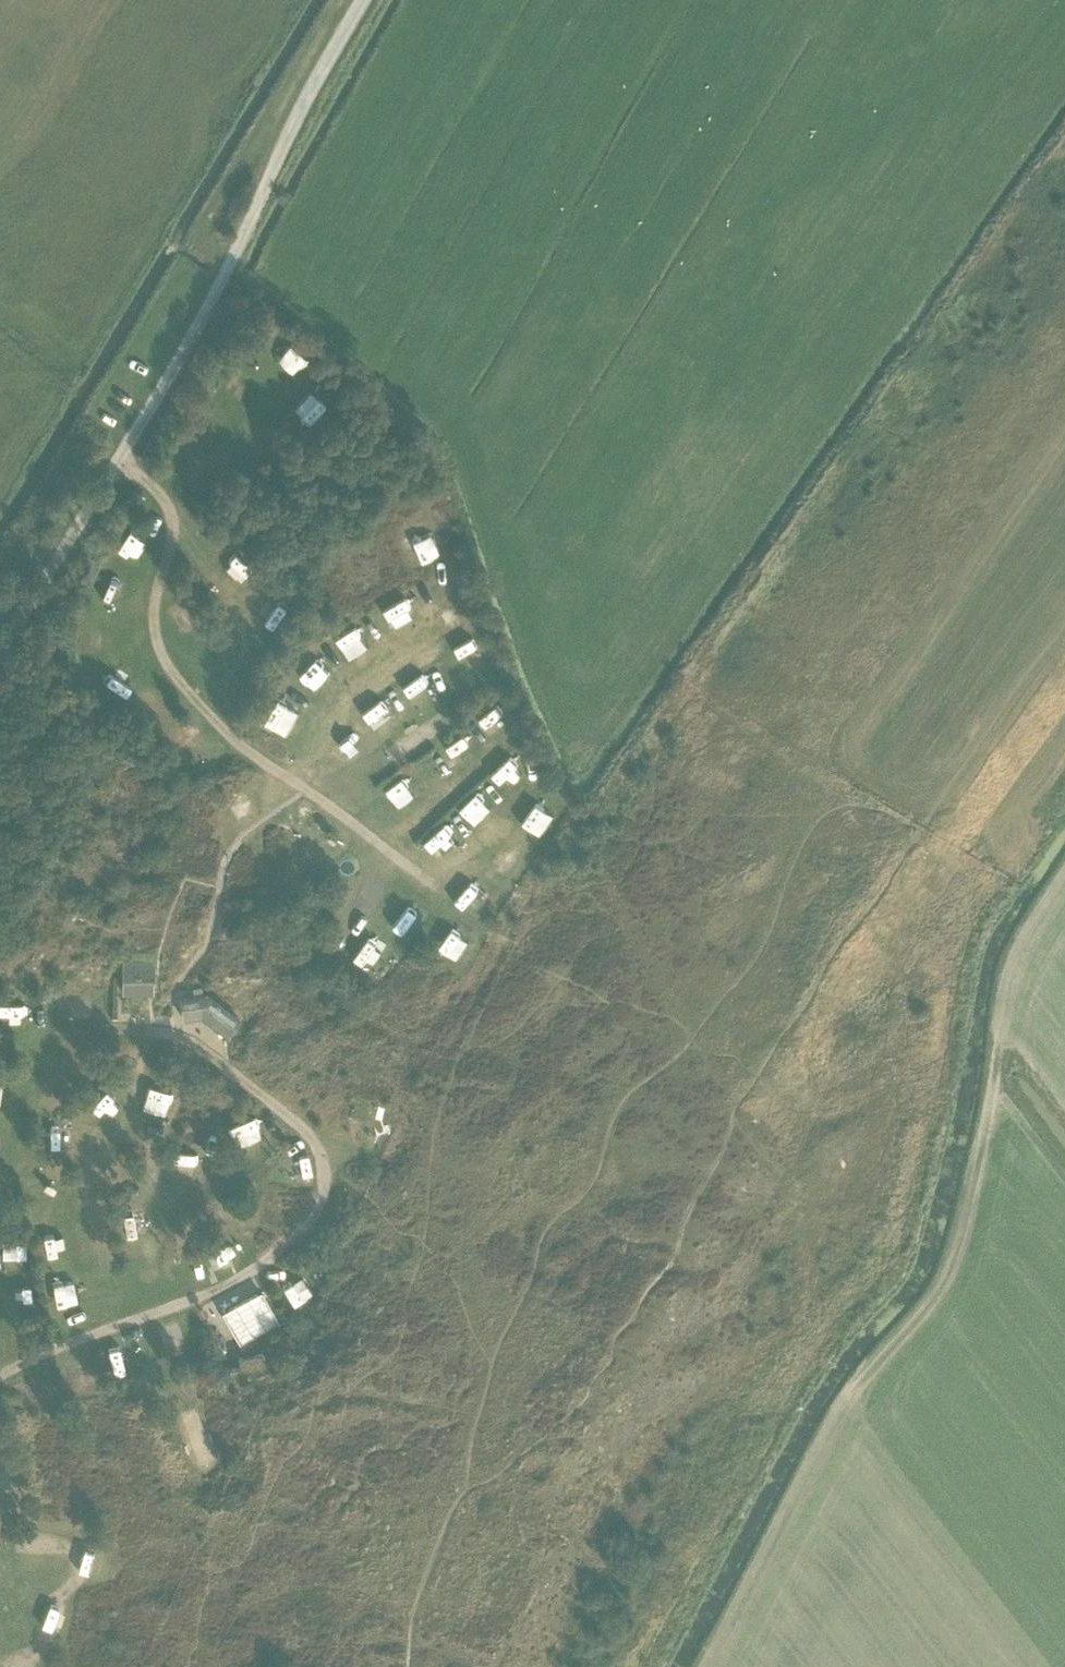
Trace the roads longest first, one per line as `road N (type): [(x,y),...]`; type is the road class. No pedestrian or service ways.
road 1 (track): [(362,0),(287,133),(228,269),(114,471)]
road 2 (track): [(0,654),(114,471)]

